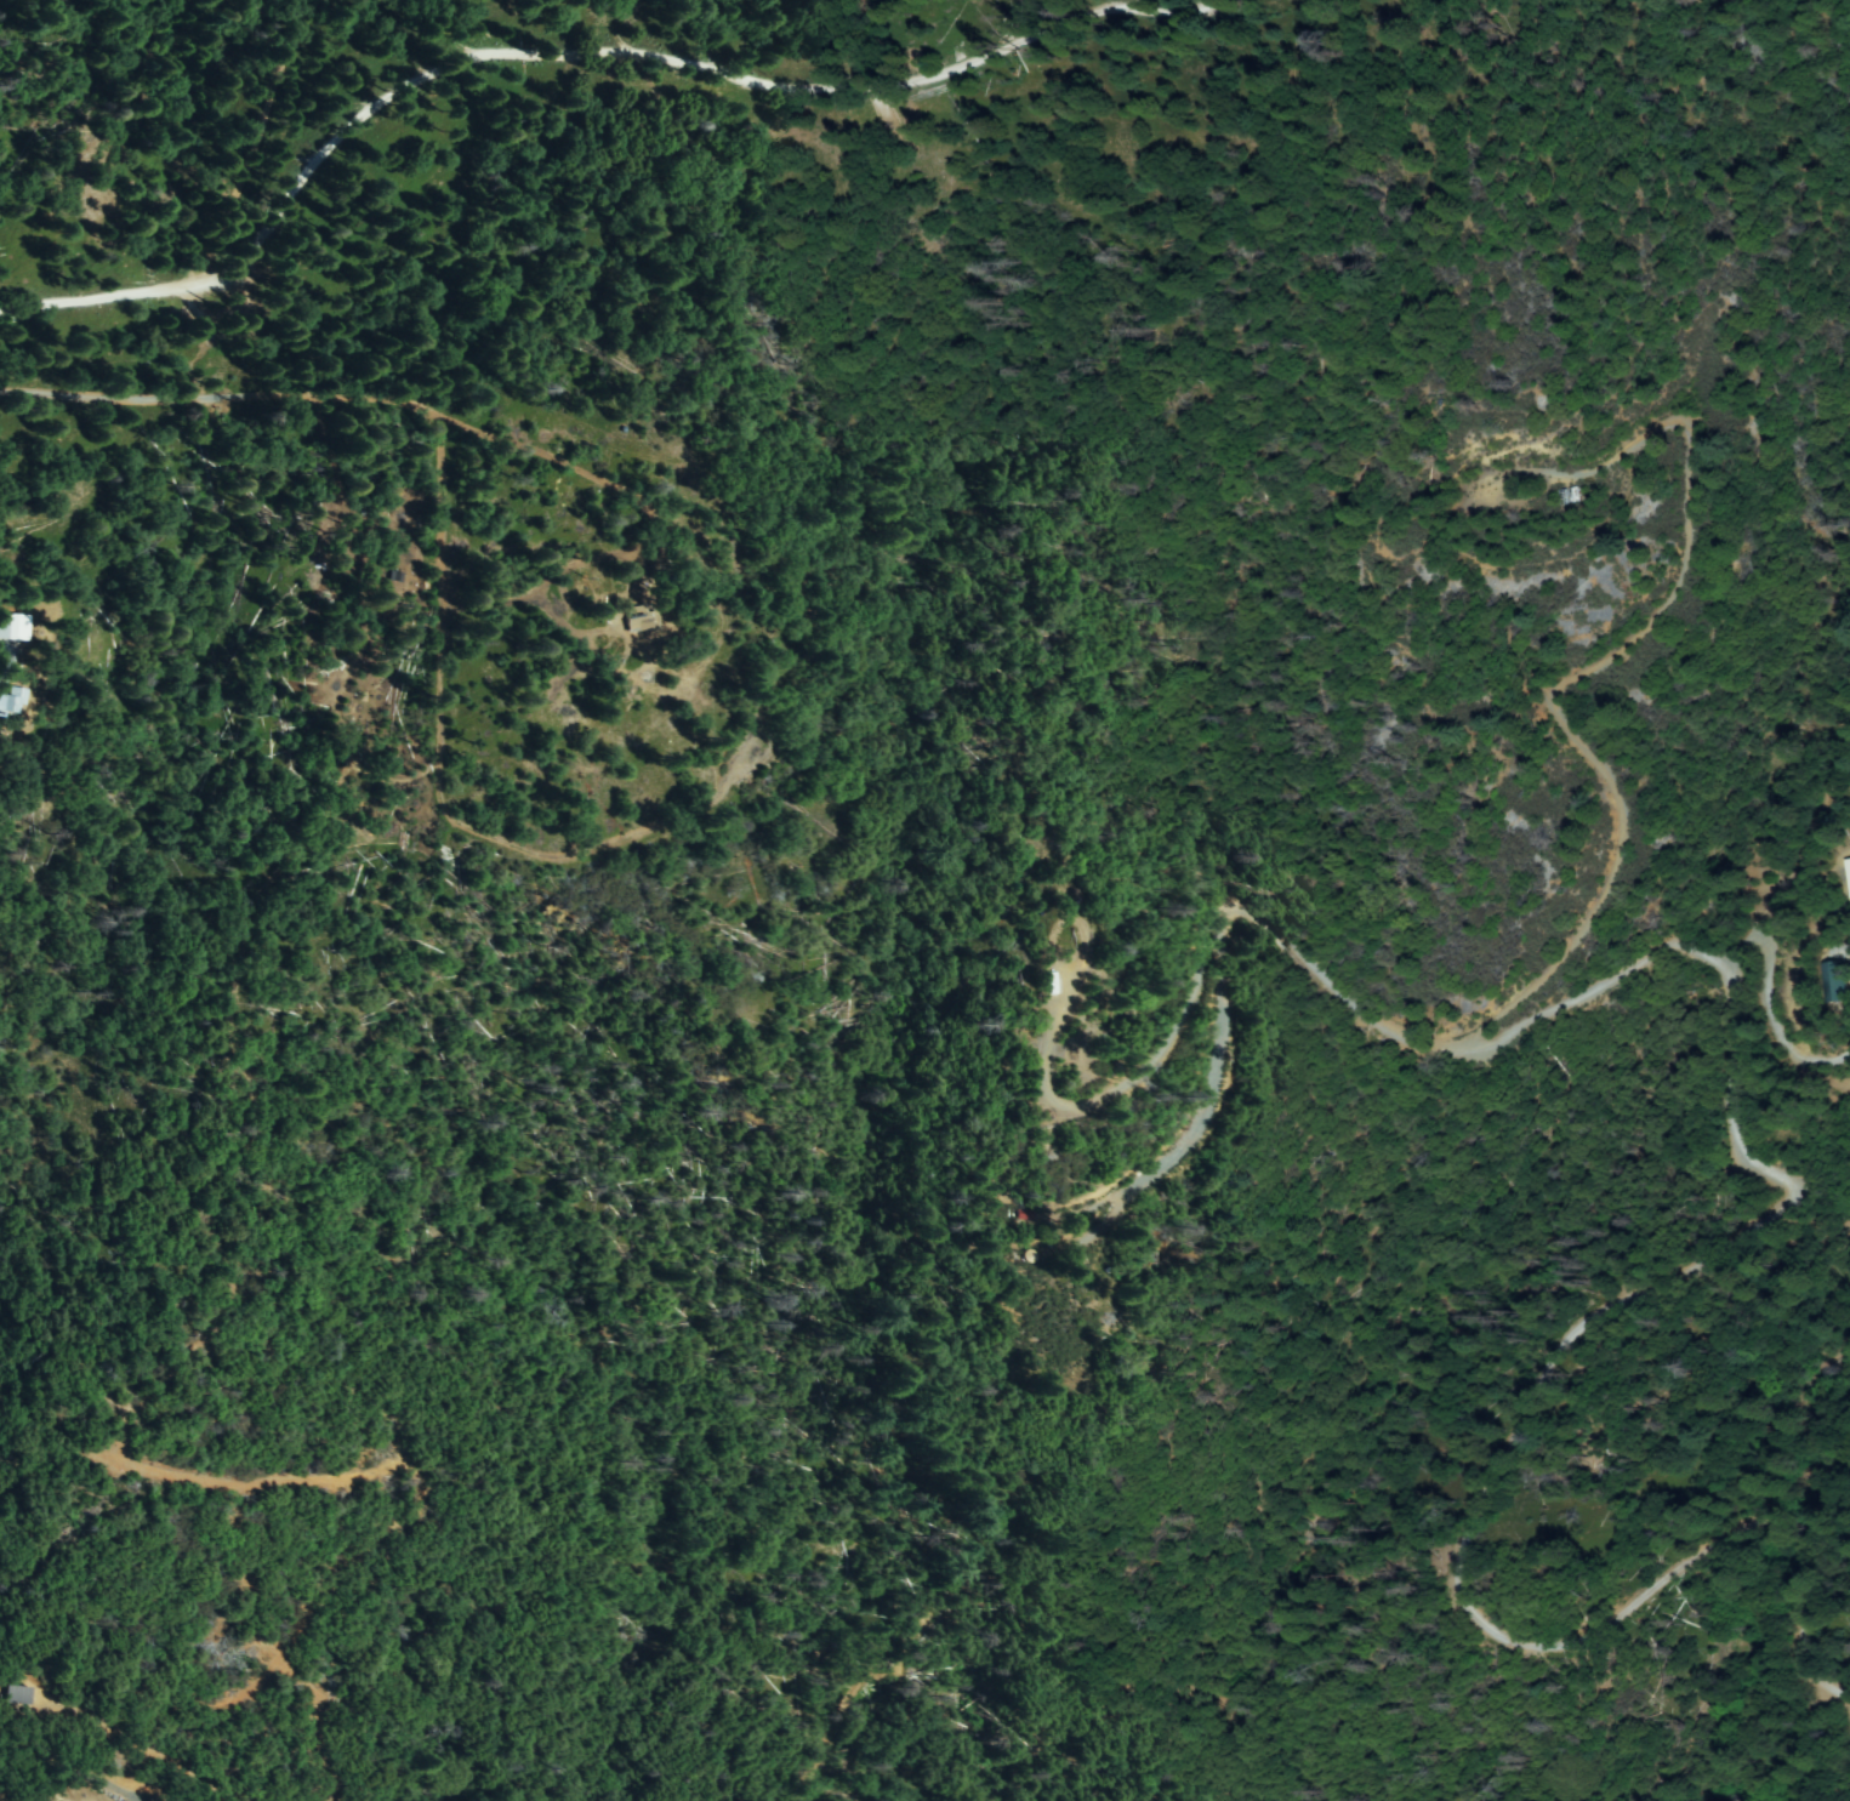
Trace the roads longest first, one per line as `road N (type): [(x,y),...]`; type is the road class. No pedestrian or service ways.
road 1 (residential): [(0,307),(155,290),(233,270),(334,131),(394,82),(465,49),(633,47),(809,82),(880,79),(970,58),(1048,19),(1114,0)]
road 2 (residential): [(1849,1043),(1812,1038),(1797,1027),(1766,961),(1695,942),(1664,946),(1476,1032),(1418,1035),(1364,1009),(1239,911),(1211,922),(1157,1036),(1128,1061),(1099,1066),(1068,1053),(1061,996)]

